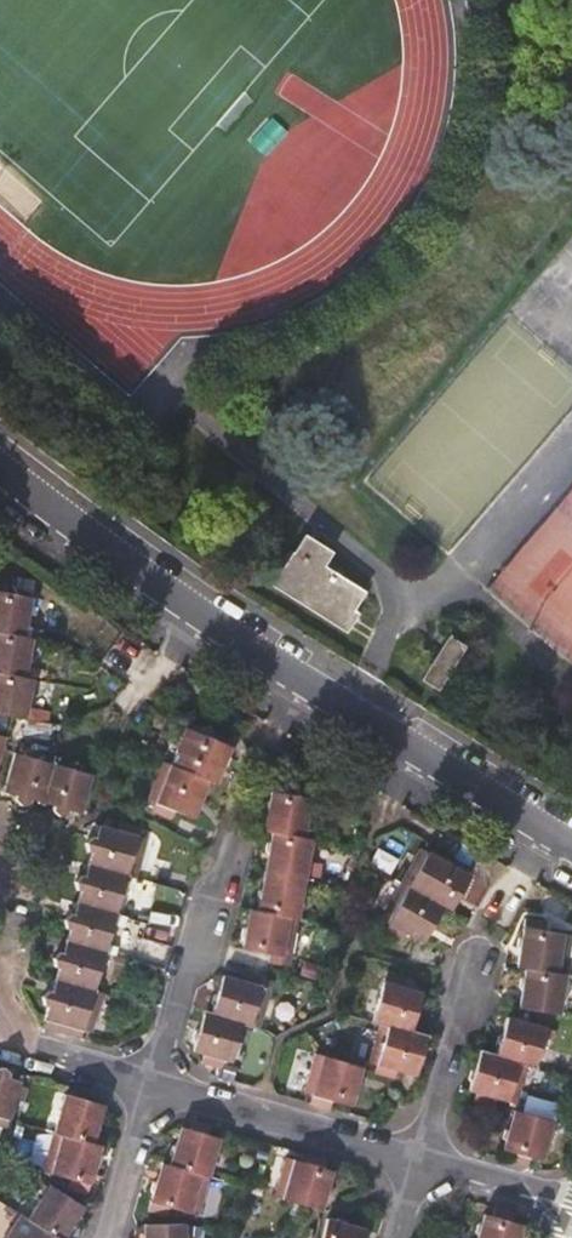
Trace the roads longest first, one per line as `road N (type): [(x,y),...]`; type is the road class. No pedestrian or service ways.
road 1 (tertiary): [(571,850),(201,616),(0,470)]
road 2 (residential): [(420,1159),(152,1083)]
road 3 (residential): [(239,840),(183,978),(152,1083)]
road 4 (residential): [(474,962),(420,1159)]
road 5 (residential): [(152,1083),(36,1051),(0,1012)]
road 6 (residential): [(107,1237),(152,1083)]
road 7 (residential): [(571,1203),(420,1159)]

